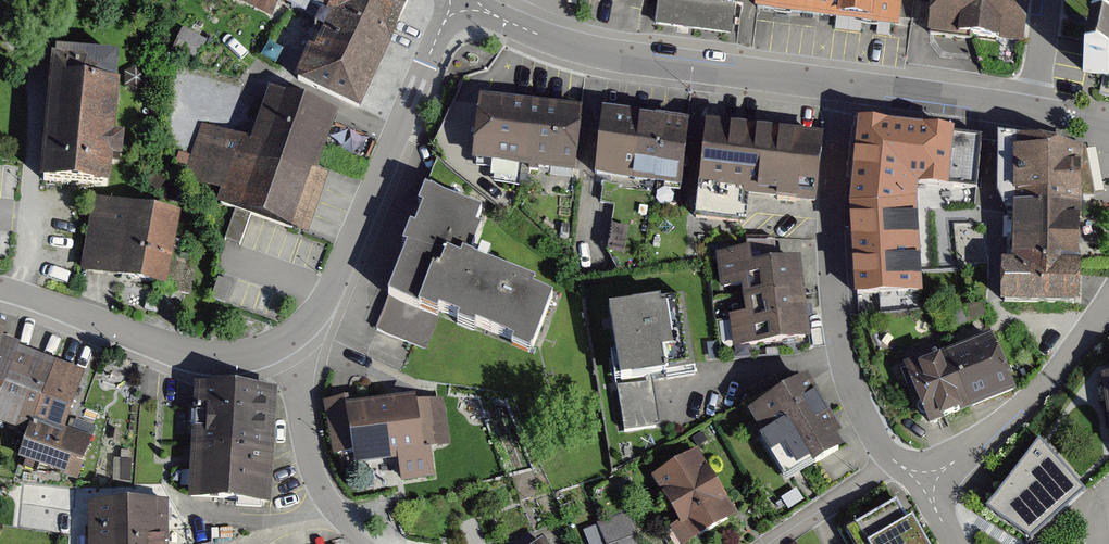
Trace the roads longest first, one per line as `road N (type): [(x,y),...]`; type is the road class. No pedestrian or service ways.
road 1 (residential): [(847,88),(830,195),(841,372),(854,410),(913,482)]
road 2 (residential): [(460,2),(565,48),(847,88)]
road 3 (residential): [(289,342),(327,302),(460,2)]
road 4 (track): [(11,292),(41,178),(40,54),(6,0)]
road 5 (residential): [(0,290),(191,356),(260,354),(289,342)]
road 6 (residential): [(289,342),(315,487),(360,543)]
road 7 (residential): [(1078,339),(998,420),(913,482)]
road 8 (residential): [(847,88),(1033,114)]

